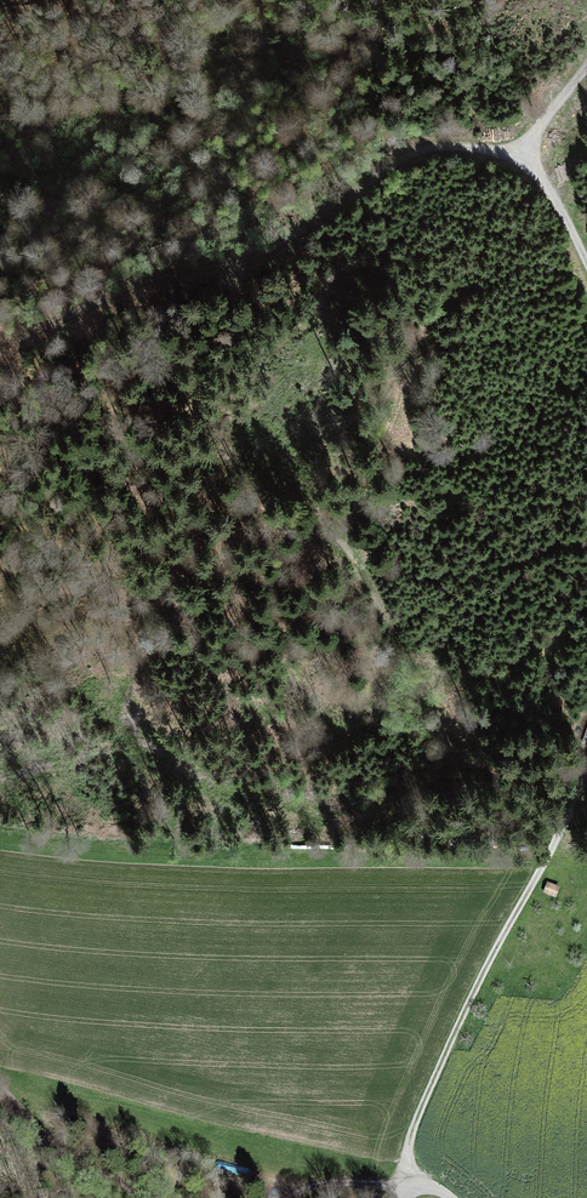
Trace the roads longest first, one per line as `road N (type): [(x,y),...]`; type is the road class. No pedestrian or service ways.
road 1 (track): [(561,828),(422,727),(375,595),(302,518),(73,394),(0,365)]
road 2 (track): [(586,268),(519,156),(441,147),(395,163),(265,252),(128,287),(0,352)]
road 3 (track): [(403,1191),(400,1171),(432,1083),(586,769)]
road 4 (track): [(0,1088),(32,1127),(151,1197)]

